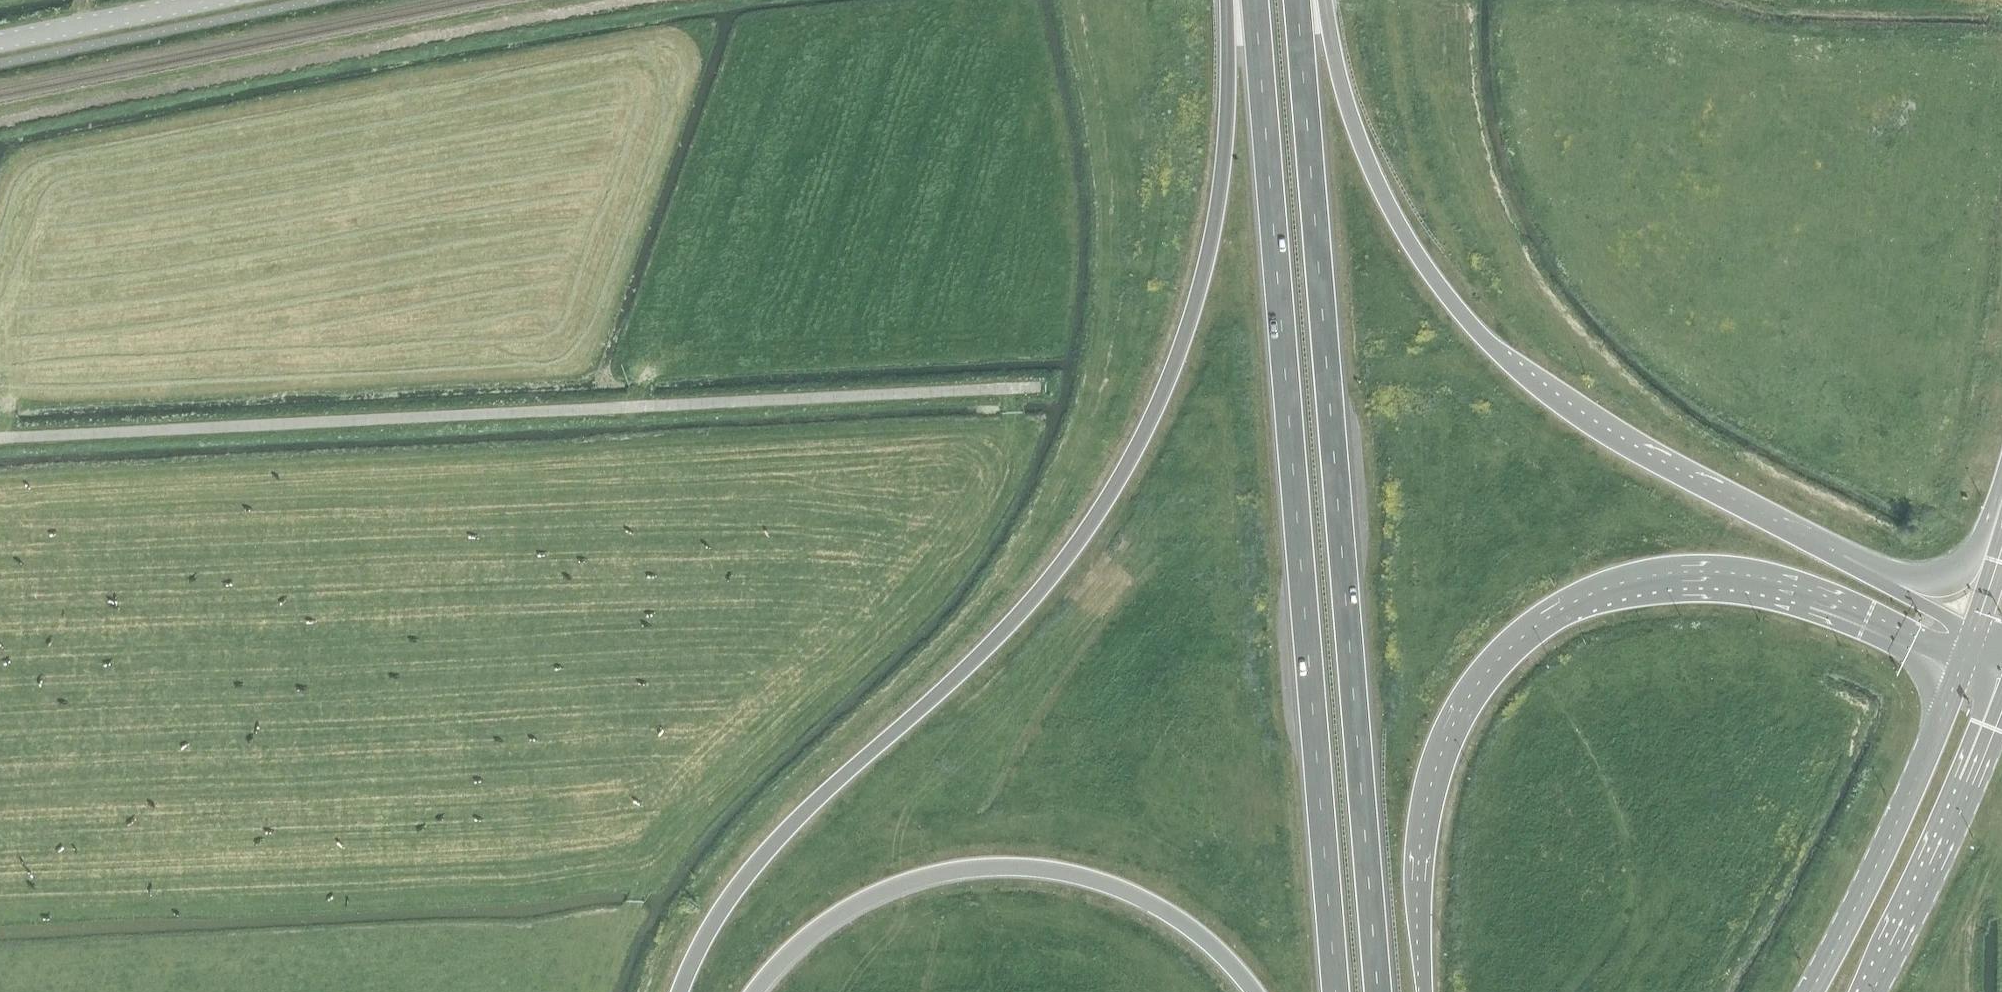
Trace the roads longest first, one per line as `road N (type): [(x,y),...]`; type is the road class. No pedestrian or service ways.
road 1 (trunk): [(1227,0),(1226,150),(1202,287),(1177,366),(1107,502),(986,651),(758,865),(720,913),(680,991)]
road 2 (track): [(0,437),(1037,386)]
road 3 (trunk): [(1256,0),(1336,991)]
road 4 (trunk): [(1378,991),(1298,0)]
road 5 (trunk): [(1424,991),(1416,898),(1435,768),(1479,684),(1567,606),(1646,584),(1742,583),(1799,595),(1963,664)]
road 6 (trunk): [(1794,538),(1582,423),(1470,324),(1426,267),(1373,169),(1342,91),(1325,0)]
road 7 (trunk): [(755,991),(847,907),(902,885),(1012,866),(1120,888),(1163,909),(1232,963),(1255,991)]
road 8 (trunk): [(1963,664),(1811,991)]
road 9 (trunk): [(1874,991),(2001,712)]
road 10 (trunk): [(2001,517),(1964,570),(1937,583),(1794,538)]
road 11 (tertiary): [(0,43),(213,0)]
road 12 (trunk): [(1975,632),(1794,538)]

